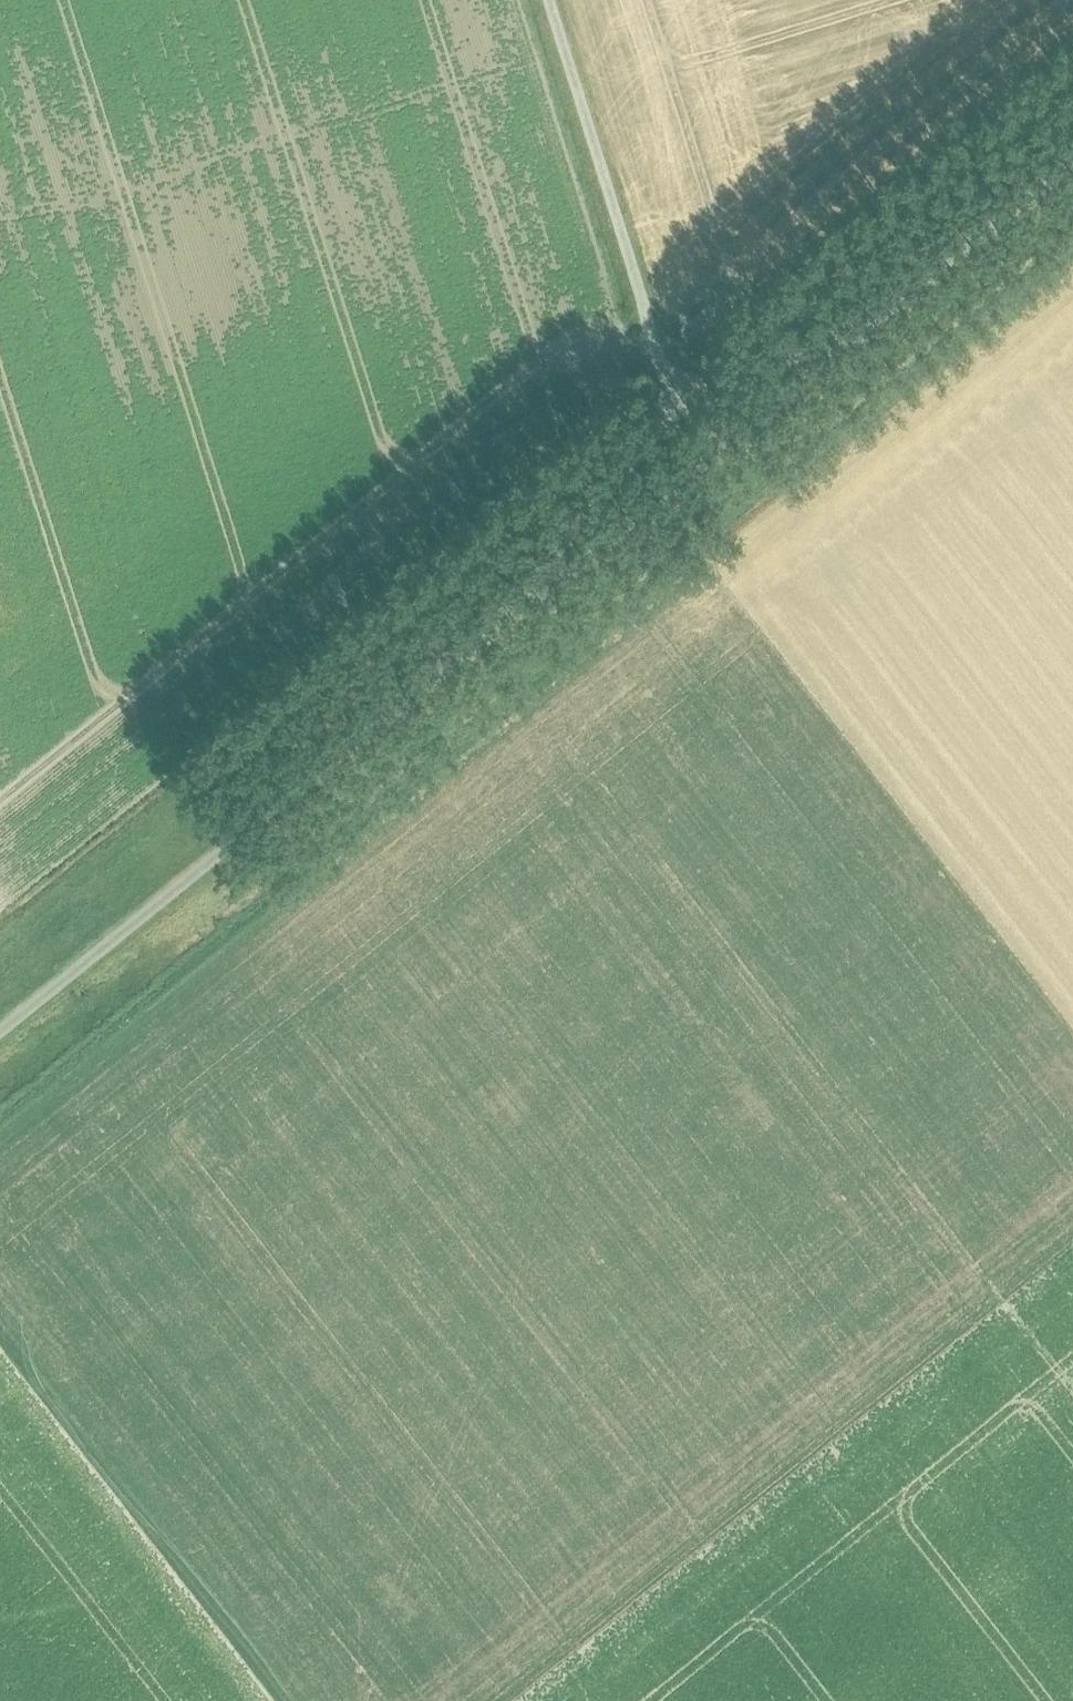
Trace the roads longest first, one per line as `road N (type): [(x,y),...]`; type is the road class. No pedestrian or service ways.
road 1 (unclassified): [(0,1041),(505,634)]
road 2 (unclassified): [(505,634),(872,326)]
road 3 (unclassified): [(664,391),(544,0)]
road 4 (unclassified): [(664,391),(505,634)]
road 5 (unclassified): [(1072,176),(872,326)]
road 6 (unclassified): [(872,326),(776,378),(701,401),(664,391)]

